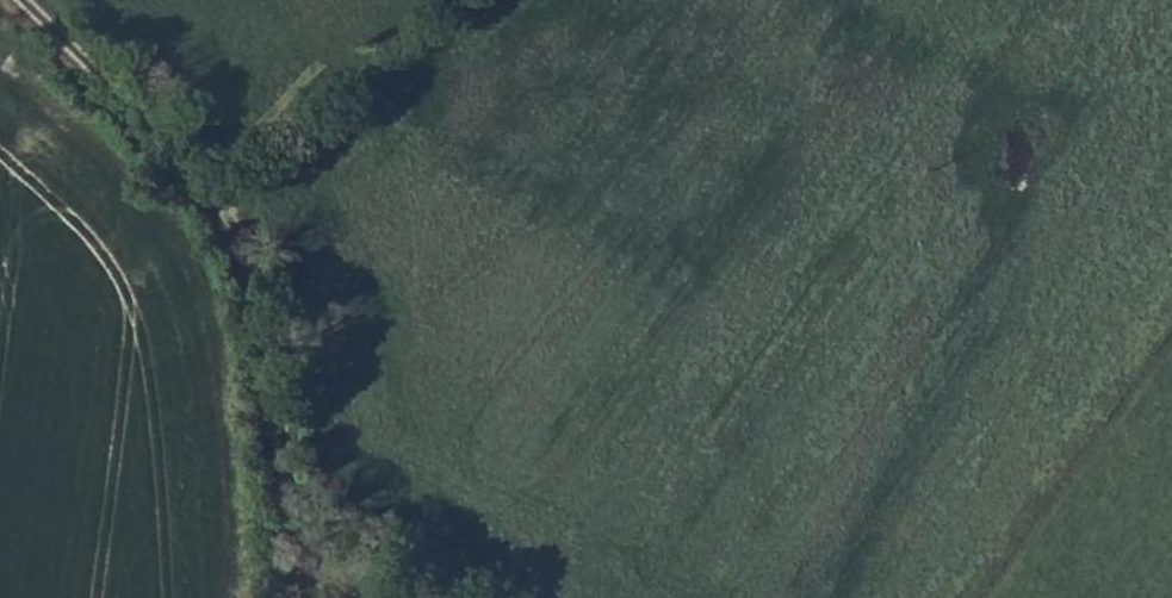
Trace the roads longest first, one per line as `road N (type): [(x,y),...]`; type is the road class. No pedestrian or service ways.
road 1 (track): [(288,597),(272,344),(233,215),(19,0)]

